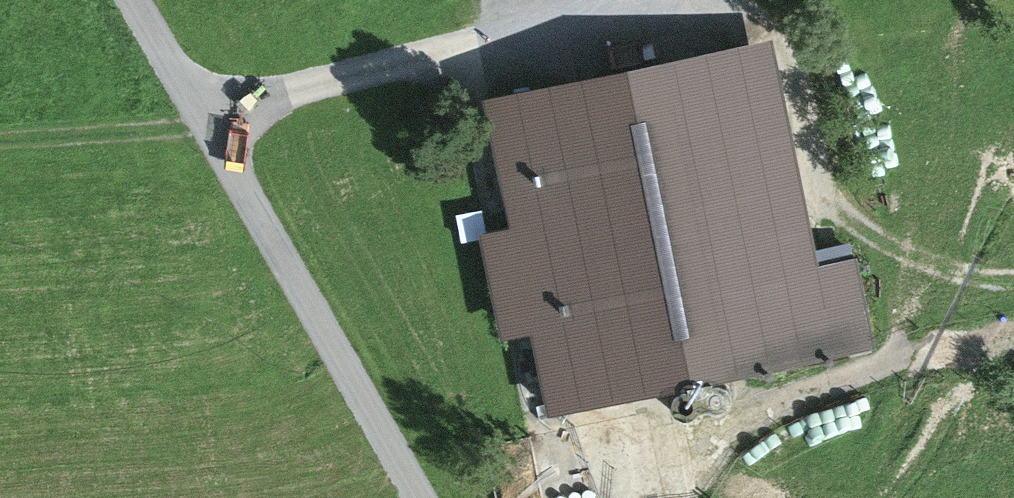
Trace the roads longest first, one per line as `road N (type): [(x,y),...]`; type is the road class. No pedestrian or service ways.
road 1 (residential): [(139,0),(429,497)]
road 2 (track): [(213,129),(317,86),(725,16)]
road 3 (track): [(1013,284),(990,286),(876,242),(834,206),(786,40),(725,16)]
road 4 (track): [(652,497),(666,464),(784,396),(1013,346)]
road 5 (track): [(881,373),(912,300),(949,270)]

